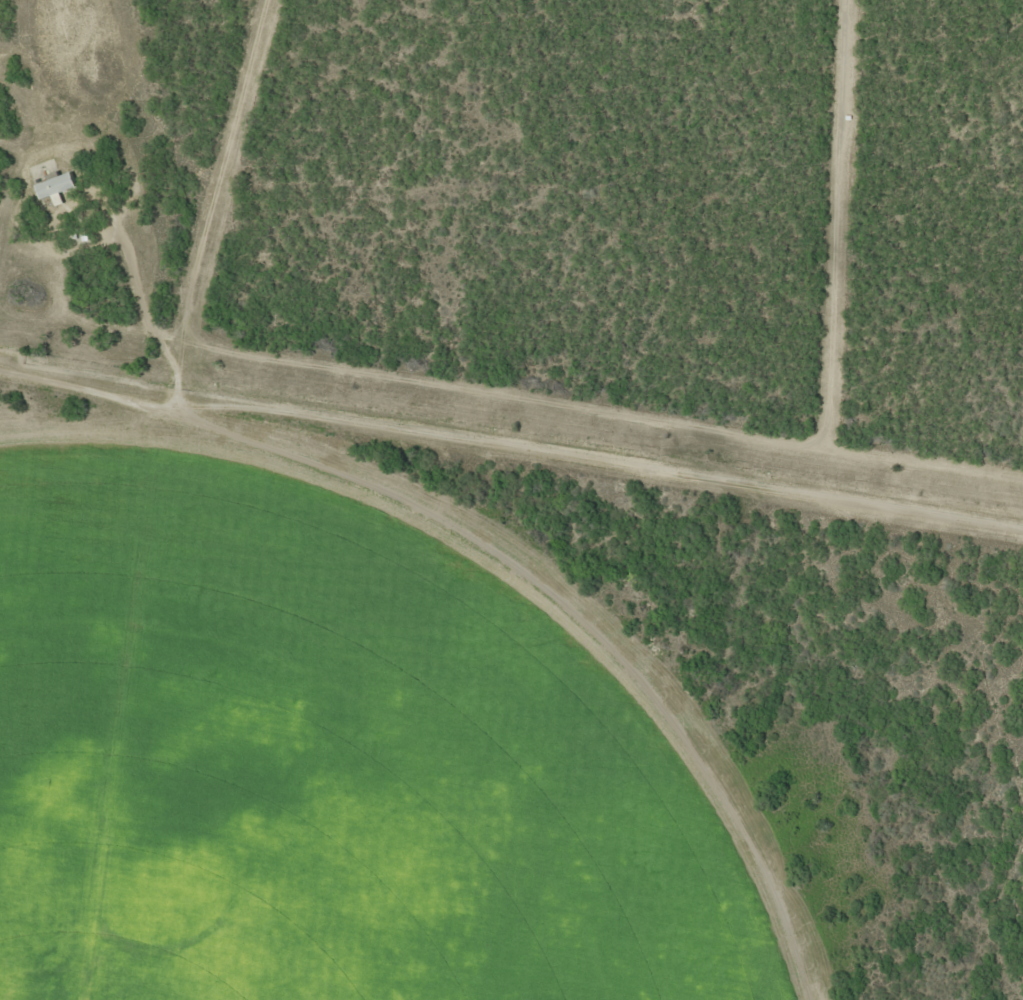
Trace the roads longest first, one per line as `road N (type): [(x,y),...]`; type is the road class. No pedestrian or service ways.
road 1 (residential): [(266,0),(170,315),(79,999)]

